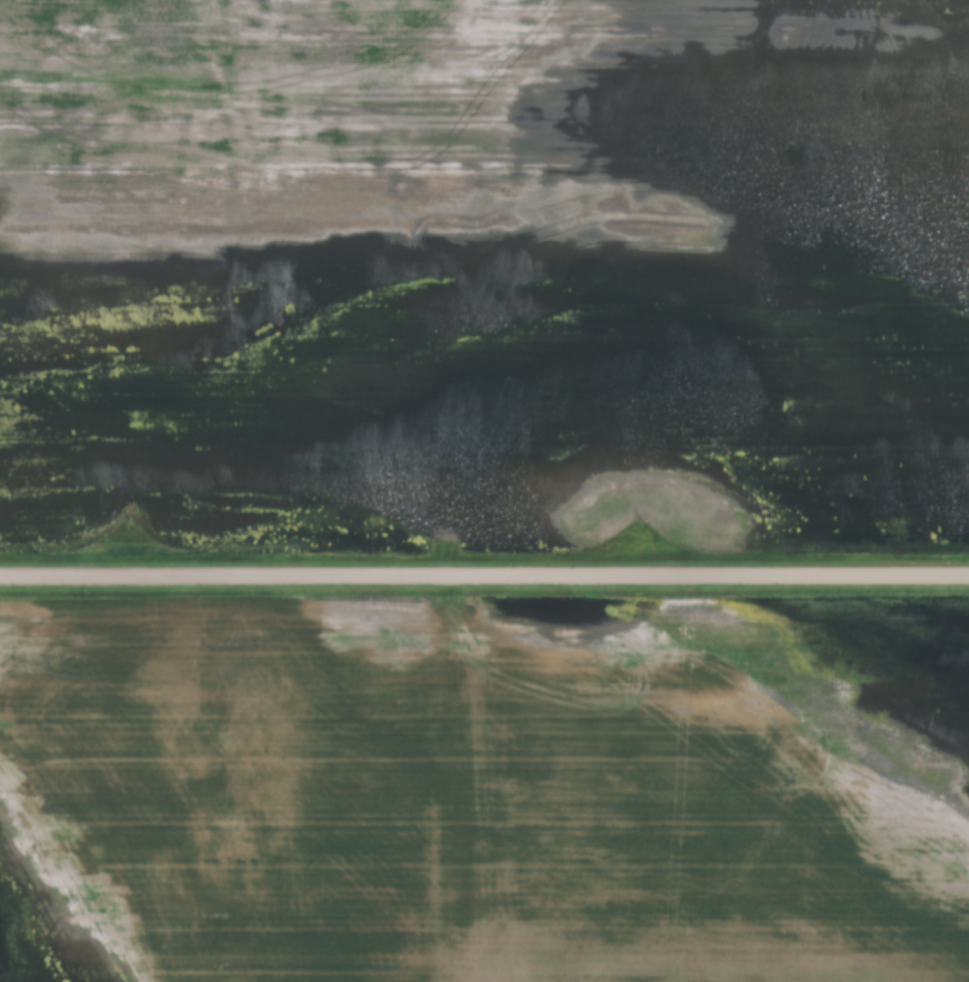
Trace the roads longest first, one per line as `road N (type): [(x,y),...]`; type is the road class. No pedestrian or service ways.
road 1 (residential): [(0,578),(968,577)]

